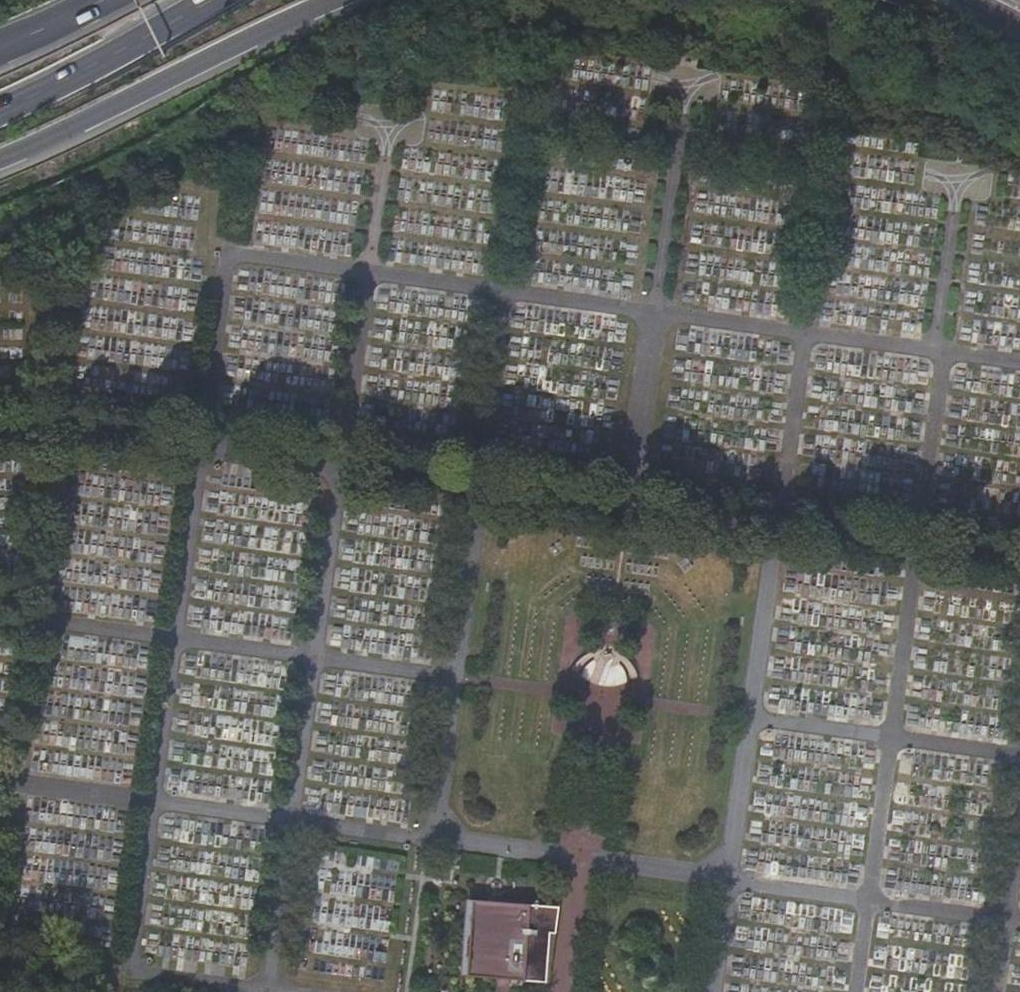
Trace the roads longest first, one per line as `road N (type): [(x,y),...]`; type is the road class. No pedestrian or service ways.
road 1 (motorway): [(0,163),(343,0)]
road 2 (motorway): [(0,113),(218,0)]

